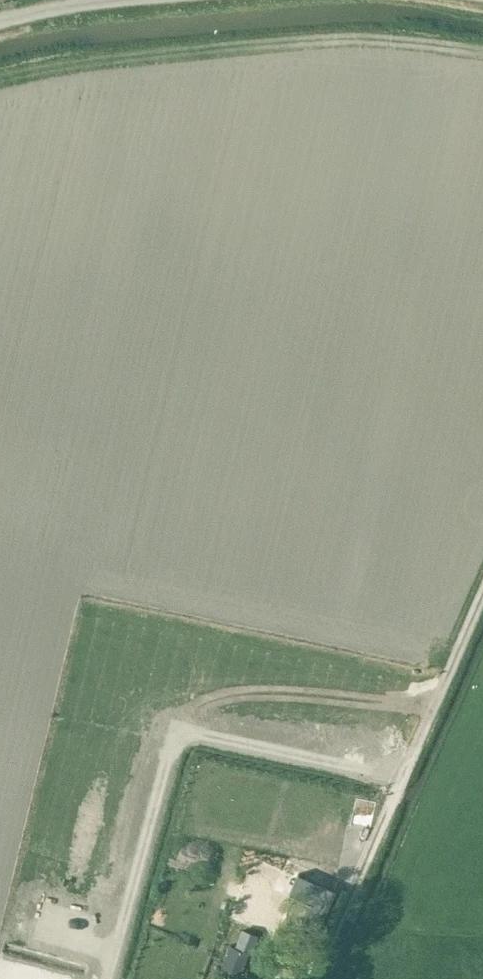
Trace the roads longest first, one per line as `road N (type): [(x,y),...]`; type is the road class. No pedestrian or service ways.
road 1 (unclassified): [(0,22),(126,0)]

